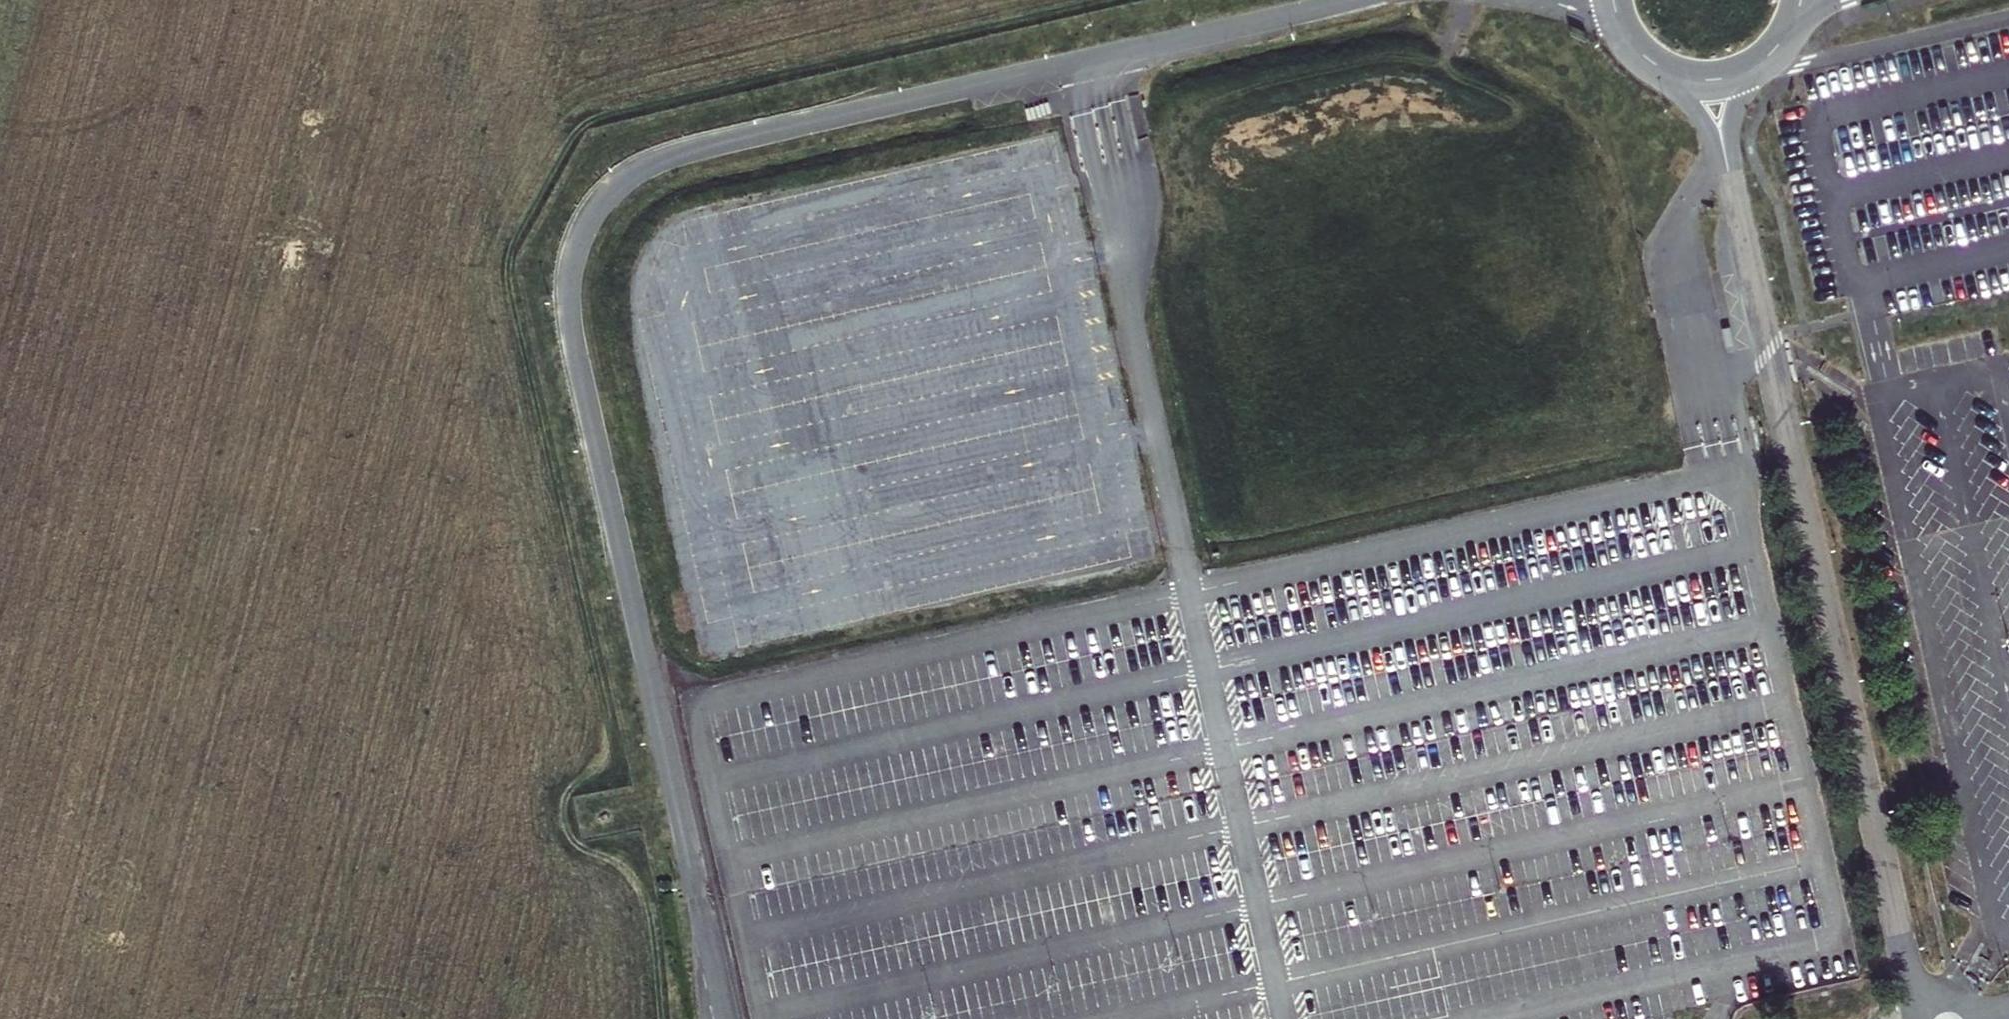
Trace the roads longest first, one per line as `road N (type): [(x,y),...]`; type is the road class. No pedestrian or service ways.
road 1 (tertiary): [(1612,0),(1633,47),(1676,76),(1728,79),(1781,45)]

